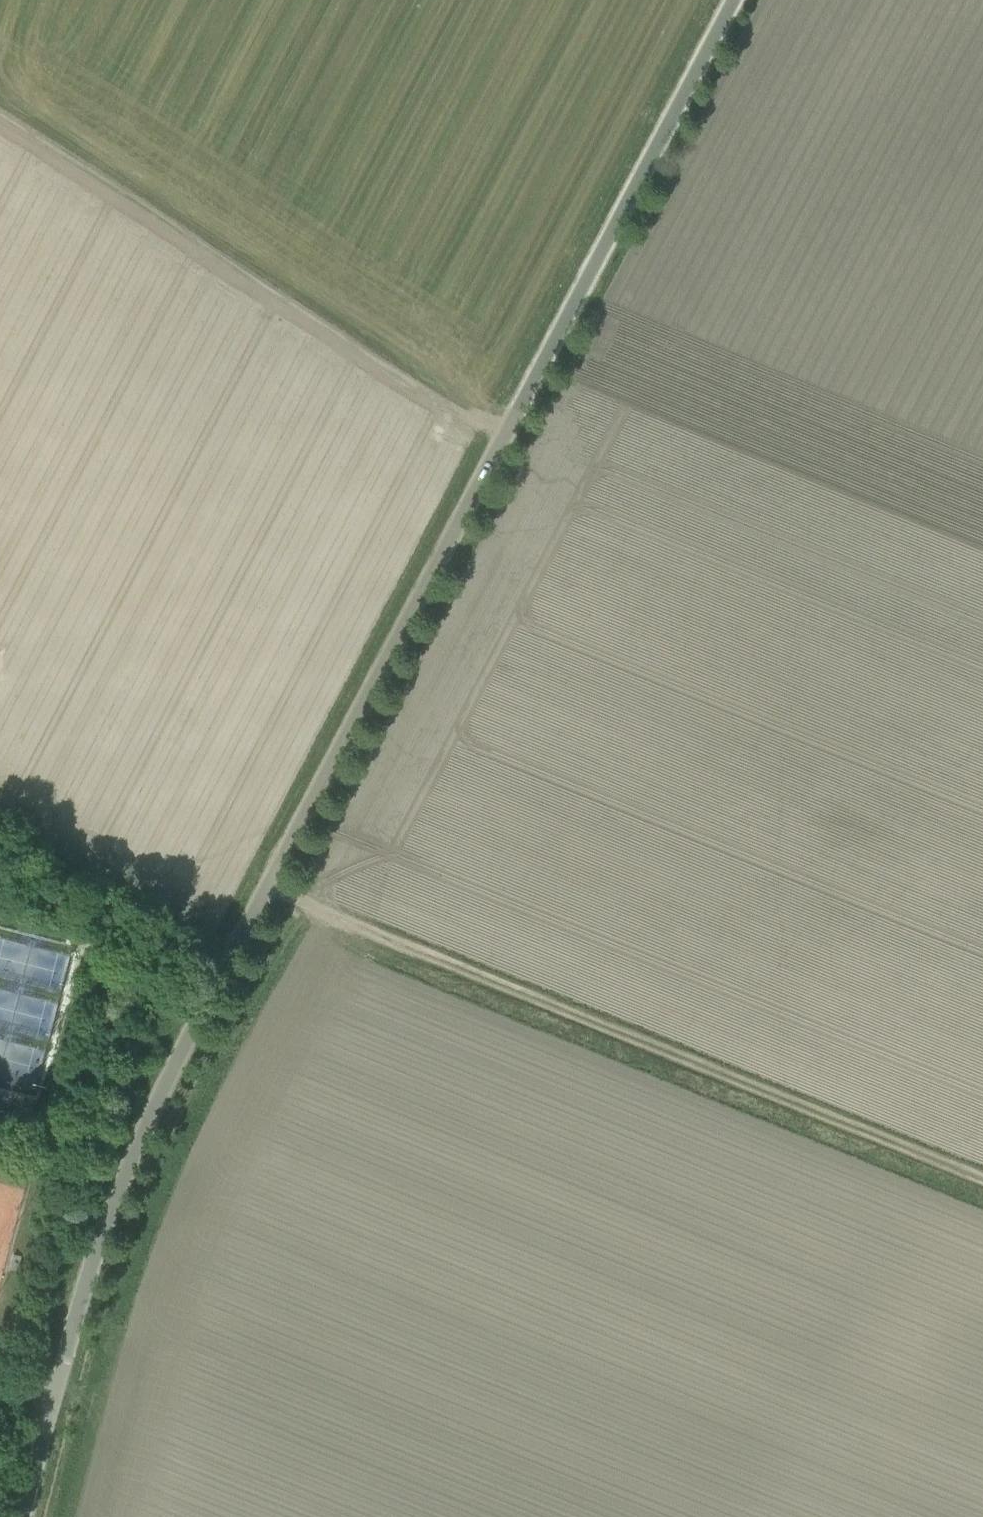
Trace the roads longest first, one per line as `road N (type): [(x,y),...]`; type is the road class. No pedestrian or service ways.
road 1 (unclassified): [(15,1516),(56,1350),(103,1207),(227,940),(727,0)]

